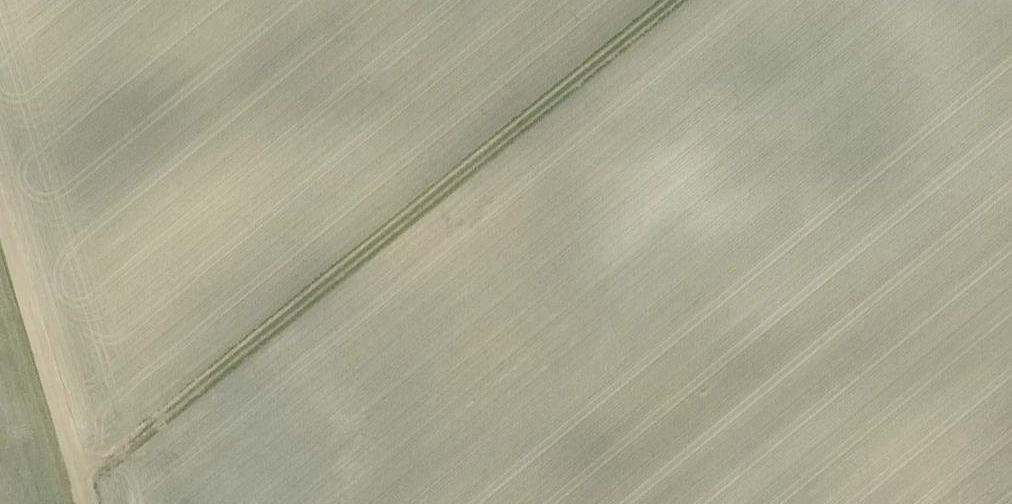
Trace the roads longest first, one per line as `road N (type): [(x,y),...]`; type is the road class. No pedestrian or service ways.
road 1 (track): [(90,503),(0,205)]

